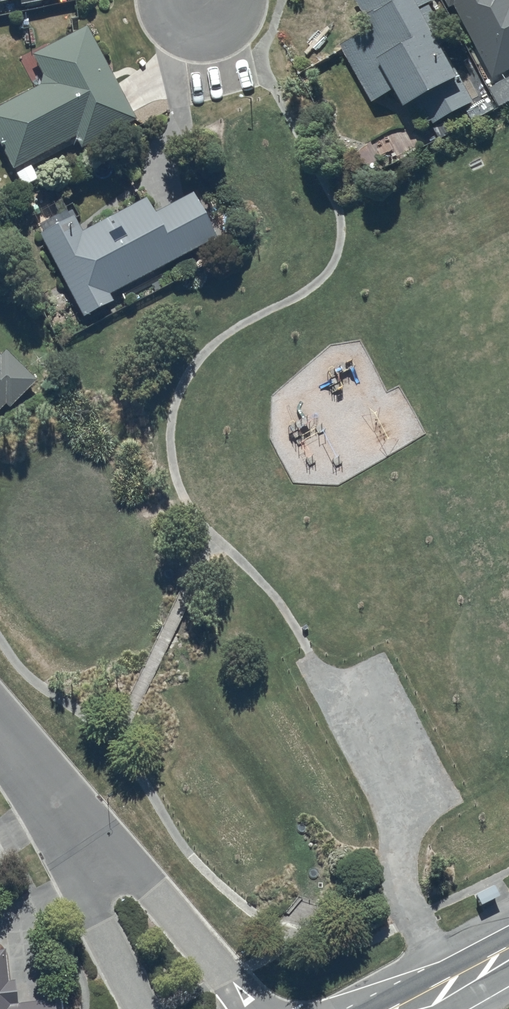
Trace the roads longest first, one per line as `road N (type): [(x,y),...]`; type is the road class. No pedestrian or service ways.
road 1 (residential): [(446,982),(402,892),(396,825),(314,669)]
road 2 (residential): [(83,843),(151,887),(252,1008)]
road 3 (residential): [(143,1008),(98,923),(83,843)]
road 4 (residential): [(83,843),(0,728)]

